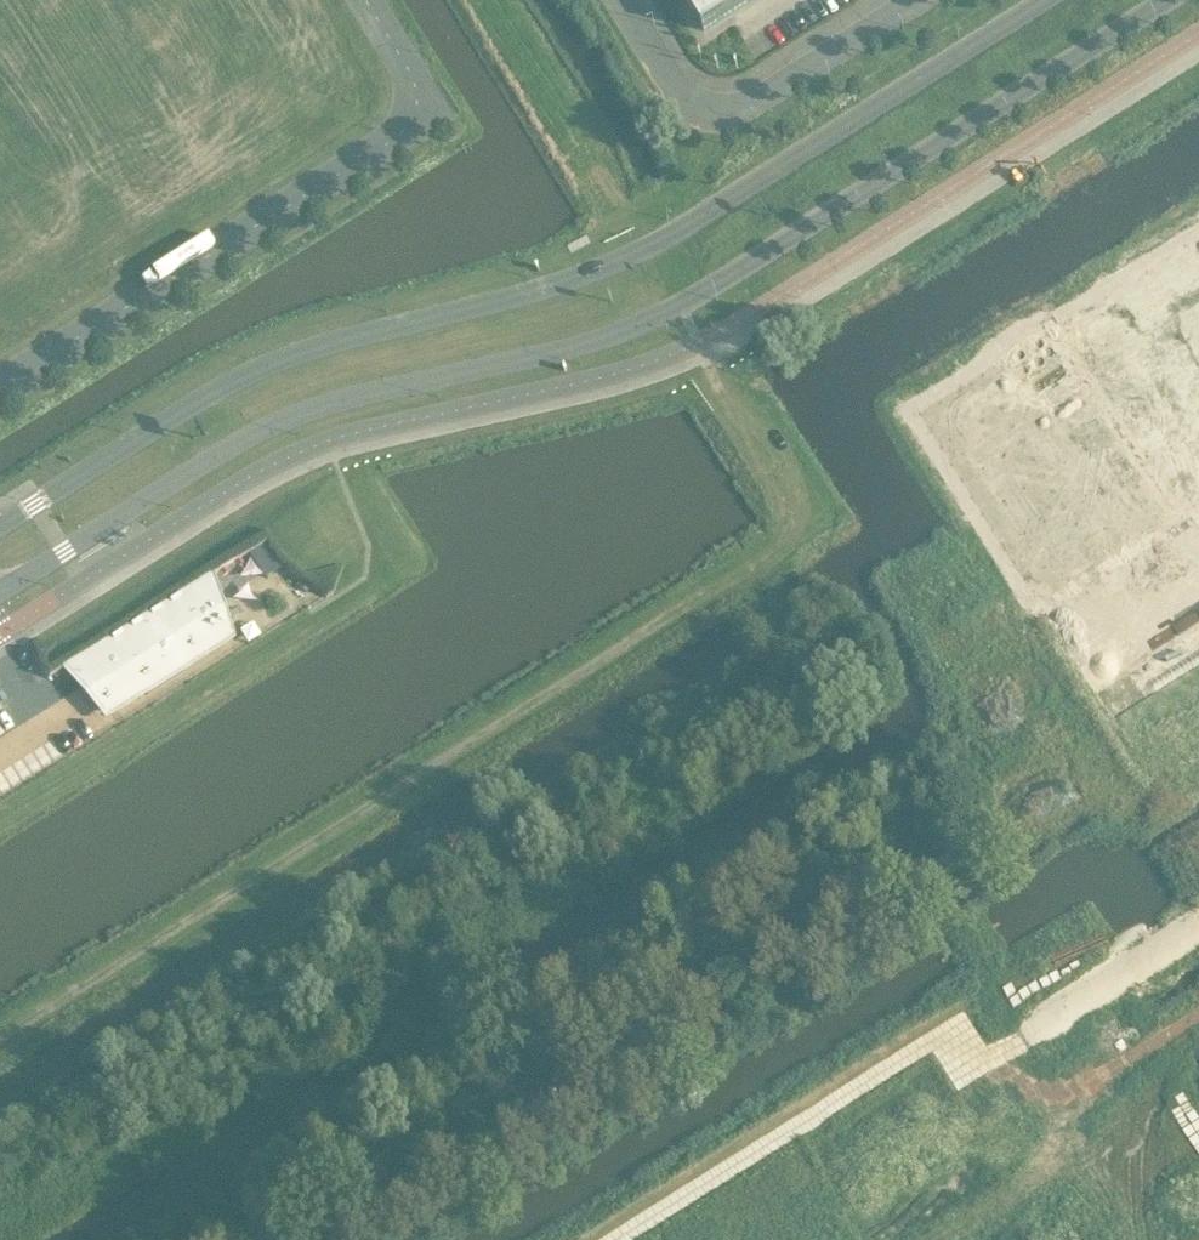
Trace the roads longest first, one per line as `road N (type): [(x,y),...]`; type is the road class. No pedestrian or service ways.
road 1 (secondary): [(0,598),(265,429),(324,406),(519,366),(663,317),(1175,0)]
road 2 (secondary): [(1050,0),(670,237),(567,280),(242,381),(0,532)]
road 3 (track): [(0,1040),(778,552),(795,505),(698,347)]
road 4 (track): [(1198,927),(985,1058),(954,1034),(625,1239)]
road 5 (unclassified): [(0,388),(402,136),(417,109),(416,91),(364,0)]
road 6 (unclassified): [(903,0),(707,118)]
road 7 (unclassified): [(618,0),(678,98),(707,118)]

